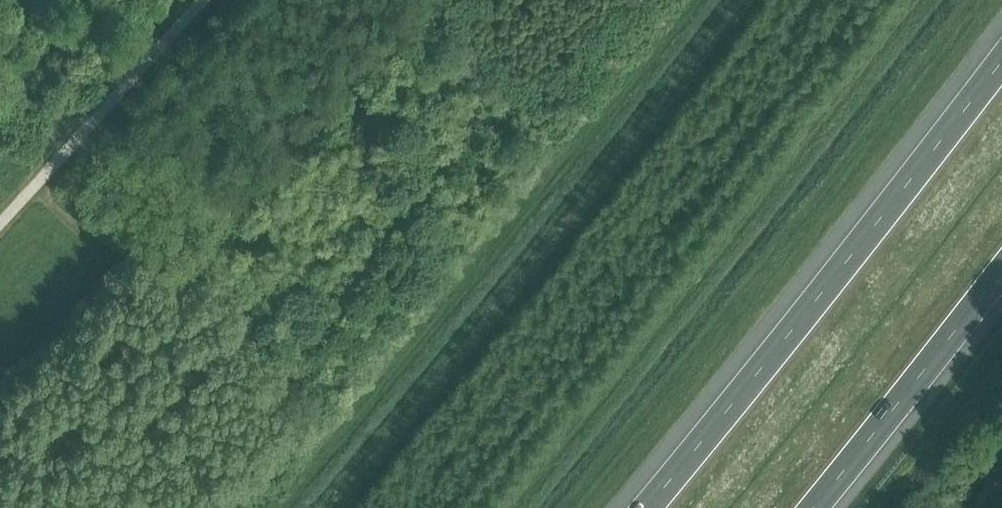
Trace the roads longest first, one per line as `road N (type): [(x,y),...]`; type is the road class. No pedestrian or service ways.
road 1 (motorway): [(1001,61),(645,507)]
road 2 (motorway): [(812,507),(1001,272)]

